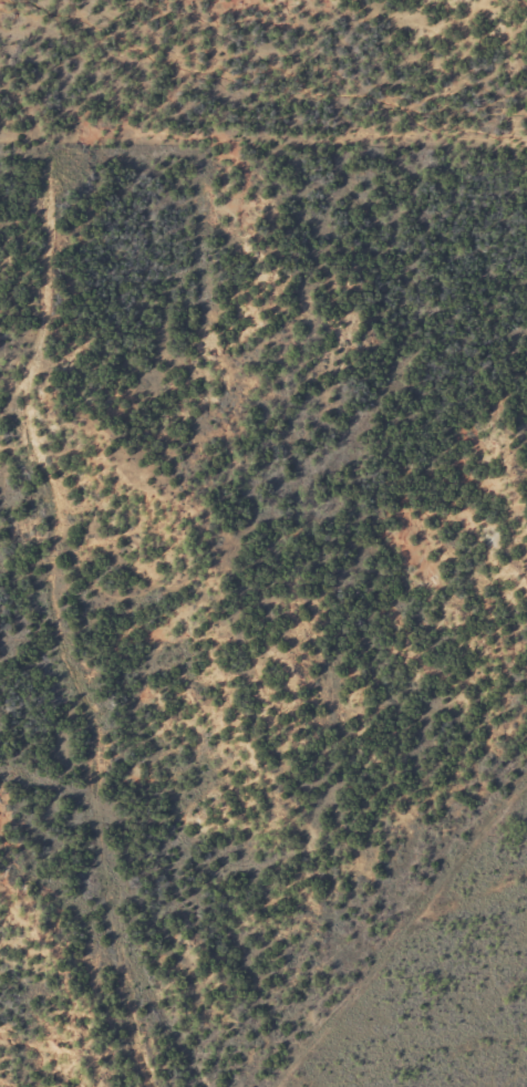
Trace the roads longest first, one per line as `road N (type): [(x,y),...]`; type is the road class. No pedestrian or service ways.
road 1 (residential): [(99,1086),(0,429)]

